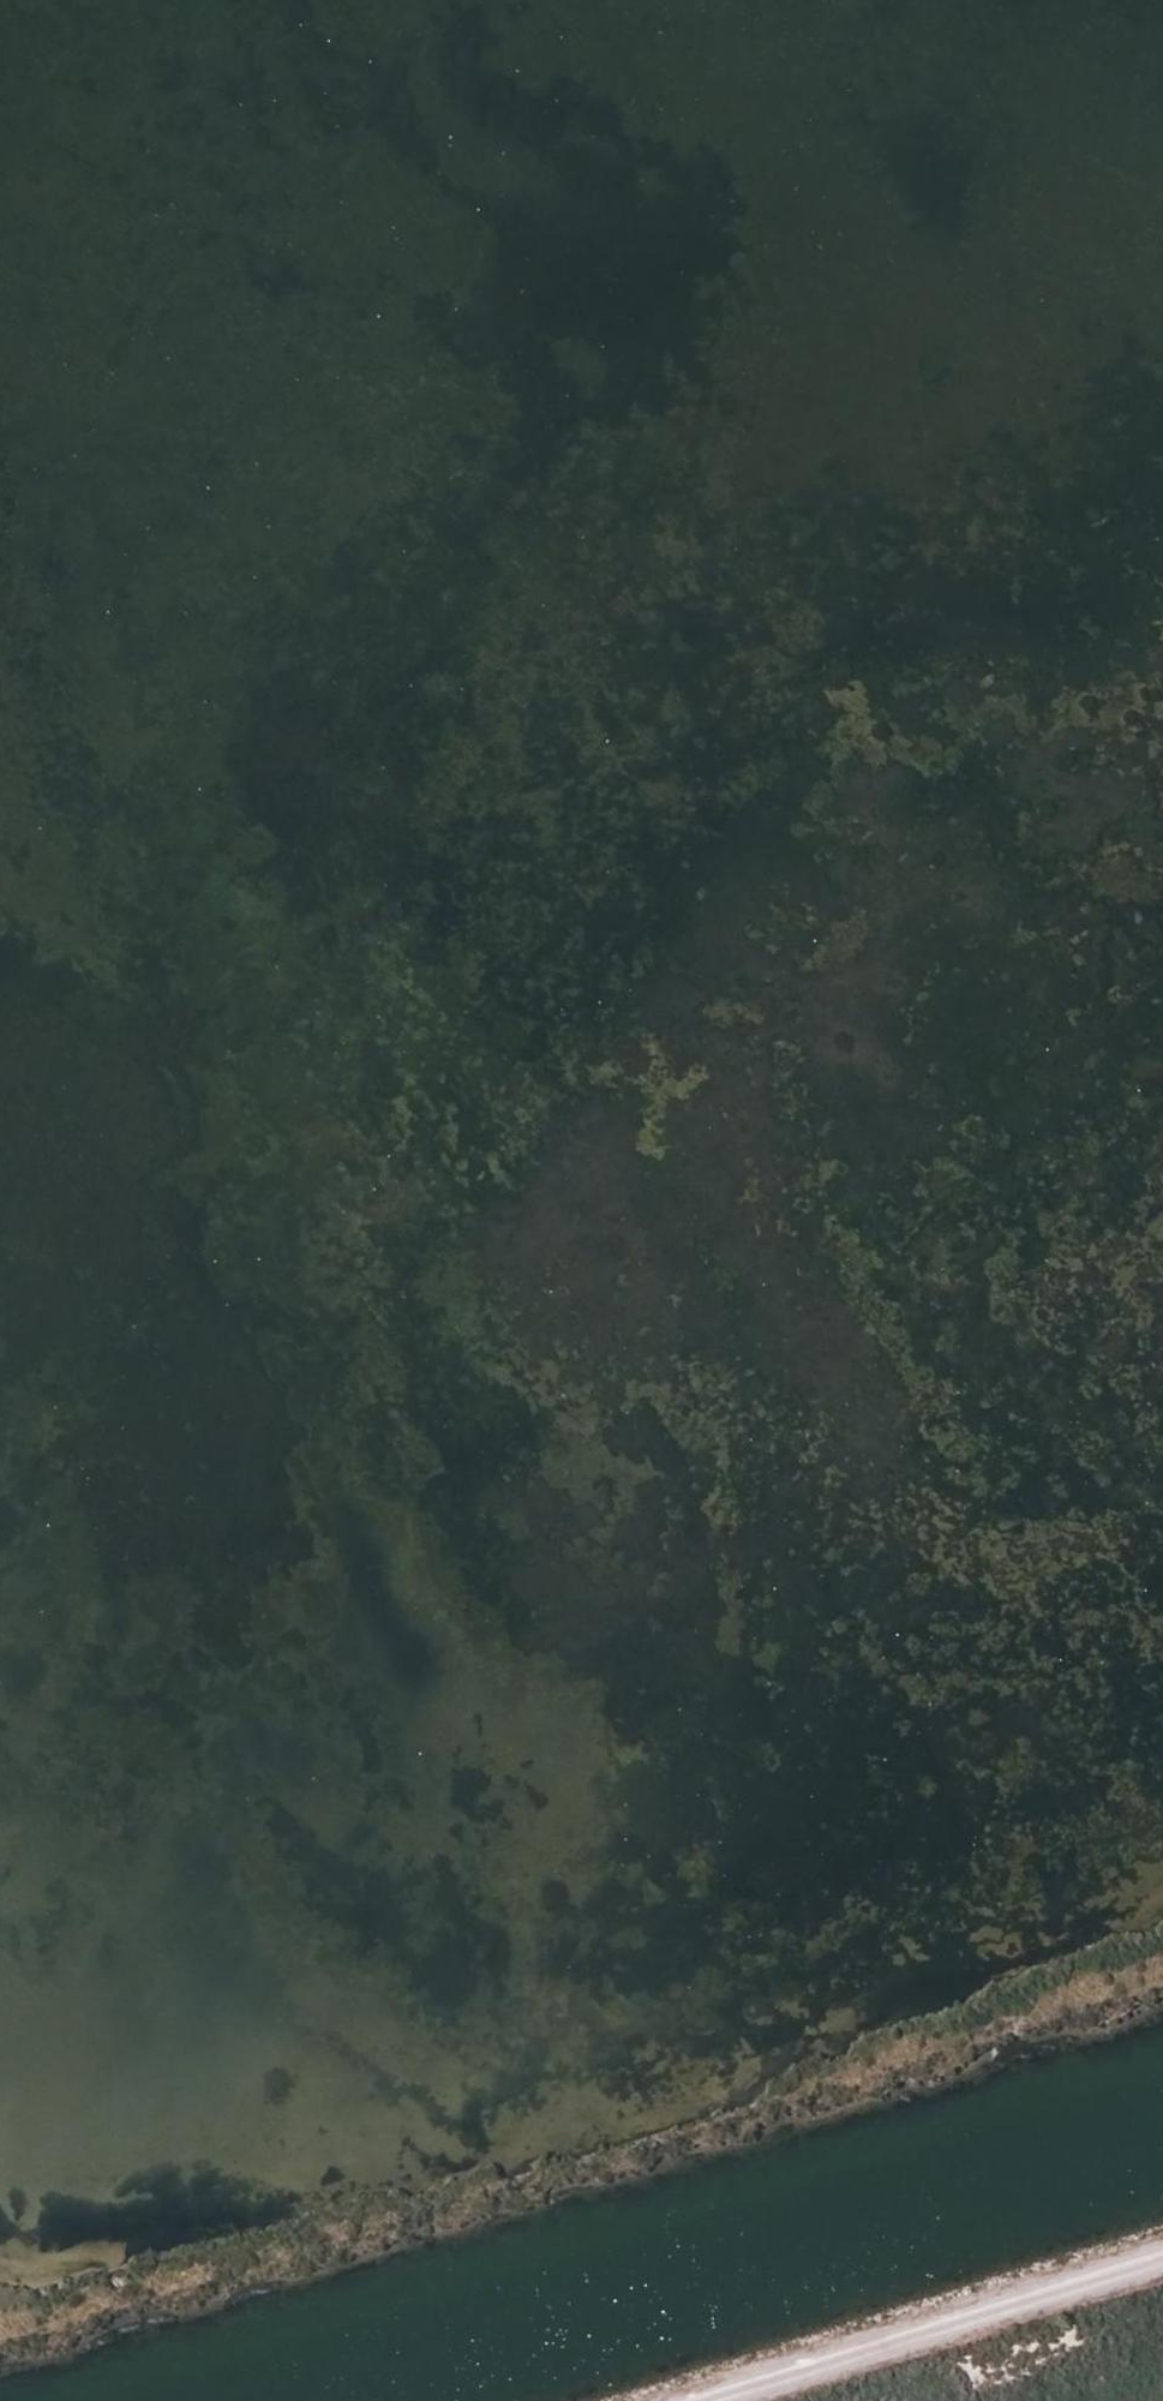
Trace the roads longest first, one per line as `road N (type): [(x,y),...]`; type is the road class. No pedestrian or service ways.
road 1 (track): [(1162,2255),(702,2400)]

